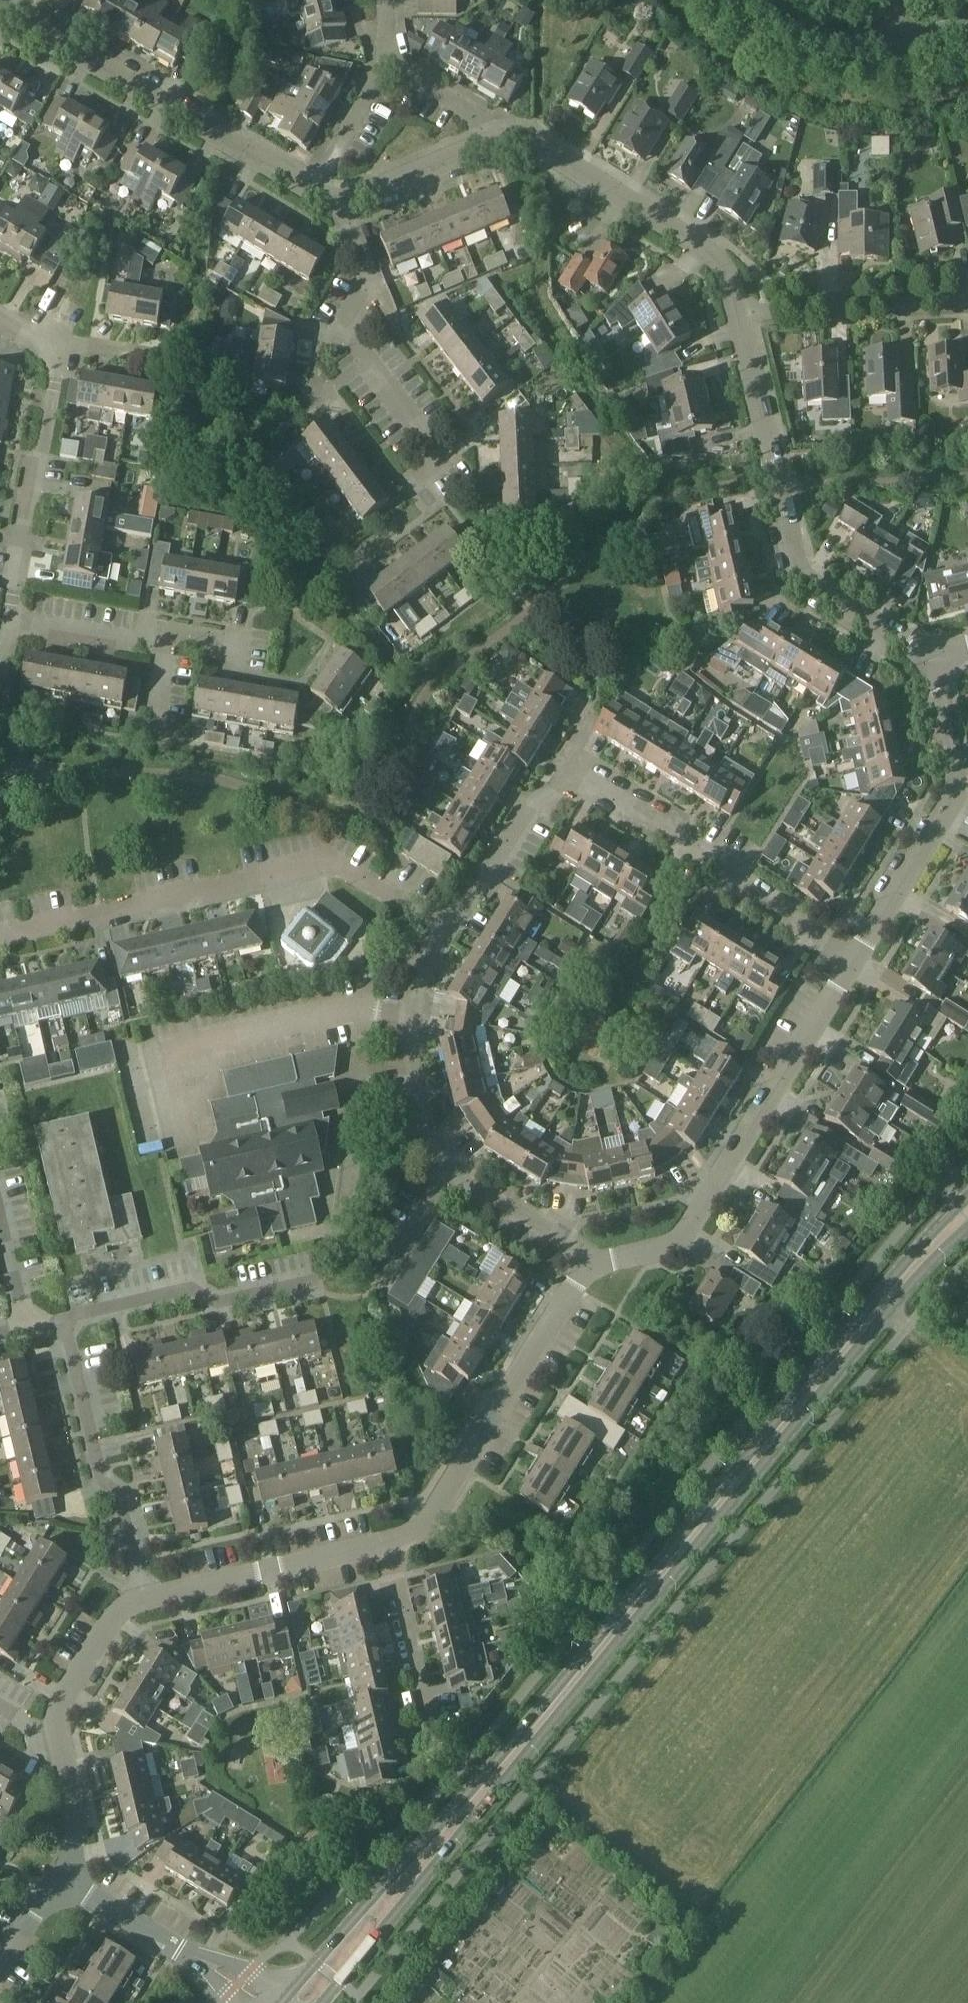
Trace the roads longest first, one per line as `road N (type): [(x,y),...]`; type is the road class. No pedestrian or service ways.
road 1 (secondary): [(967,1195),(467,1794),(284,1998)]
road 2 (secondary): [(321,2002),(889,1308),(967,1227)]
road 3 (residential): [(0,939),(328,860),(445,928)]
road 4 (residential): [(934,658),(921,641),(803,577),(740,313)]
road 5 (residential): [(591,1261),(683,1240),(852,966)]
road 6 (residential): [(391,1544),(410,1537),(591,1261)]
road 7 (residential): [(852,966),(715,856),(567,766)]
road 8 (residential): [(11,617),(58,357),(53,338),(0,308)]
road 9 (residential): [(306,188),(45,35),(24,0)]
road 10 (residential): [(852,966),(958,792),(963,754),(934,658)]
road 11 (residential): [(420,478),(441,459),(346,333),(376,269),(354,206)]
road 12 (residential): [(740,313),(726,263),(523,136)]
road 13 (residential): [(142,1600),(121,1492),(102,1476),(66,1329)]
road 14 (residential): [(66,1329),(77,1312),(189,1286),(215,1301),(314,1277)]
road 15 (residential): [(142,1600),(391,1544)]
road 16 (residential): [(447,1168),(408,1062),(420,983),(445,928)]
road 17 (tertiary): [(967,29),(857,46),(805,34),(748,0)]
road 18 (residential): [(740,313),(967,299)]
road 19 (residential): [(567,766),(445,928)]
road 20 (residential): [(523,136),(354,206)]
road 21 (residential): [(428,1720),(391,1544)]
road 22 (residential): [(59,1738),(56,1696),(90,1640),(142,1600)]
road 23 (residential): [(591,1261),(447,1168)]
road 24 (residential): [(204,1961),(60,1879)]
road 25 (residential): [(164,641),(11,617)]
road 26 (residential): [(306,188),(391,59)]
road 27 (residential): [(523,136),(391,59)]
road 28 (residential): [(60,1879),(76,1840),(59,1738)]
road 29 (residential): [(0,705),(12,773),(79,773)]
road 30 (residential): [(377,1283),(447,1168)]
road 31 (residential): [(0,1205),(28,1324)]

